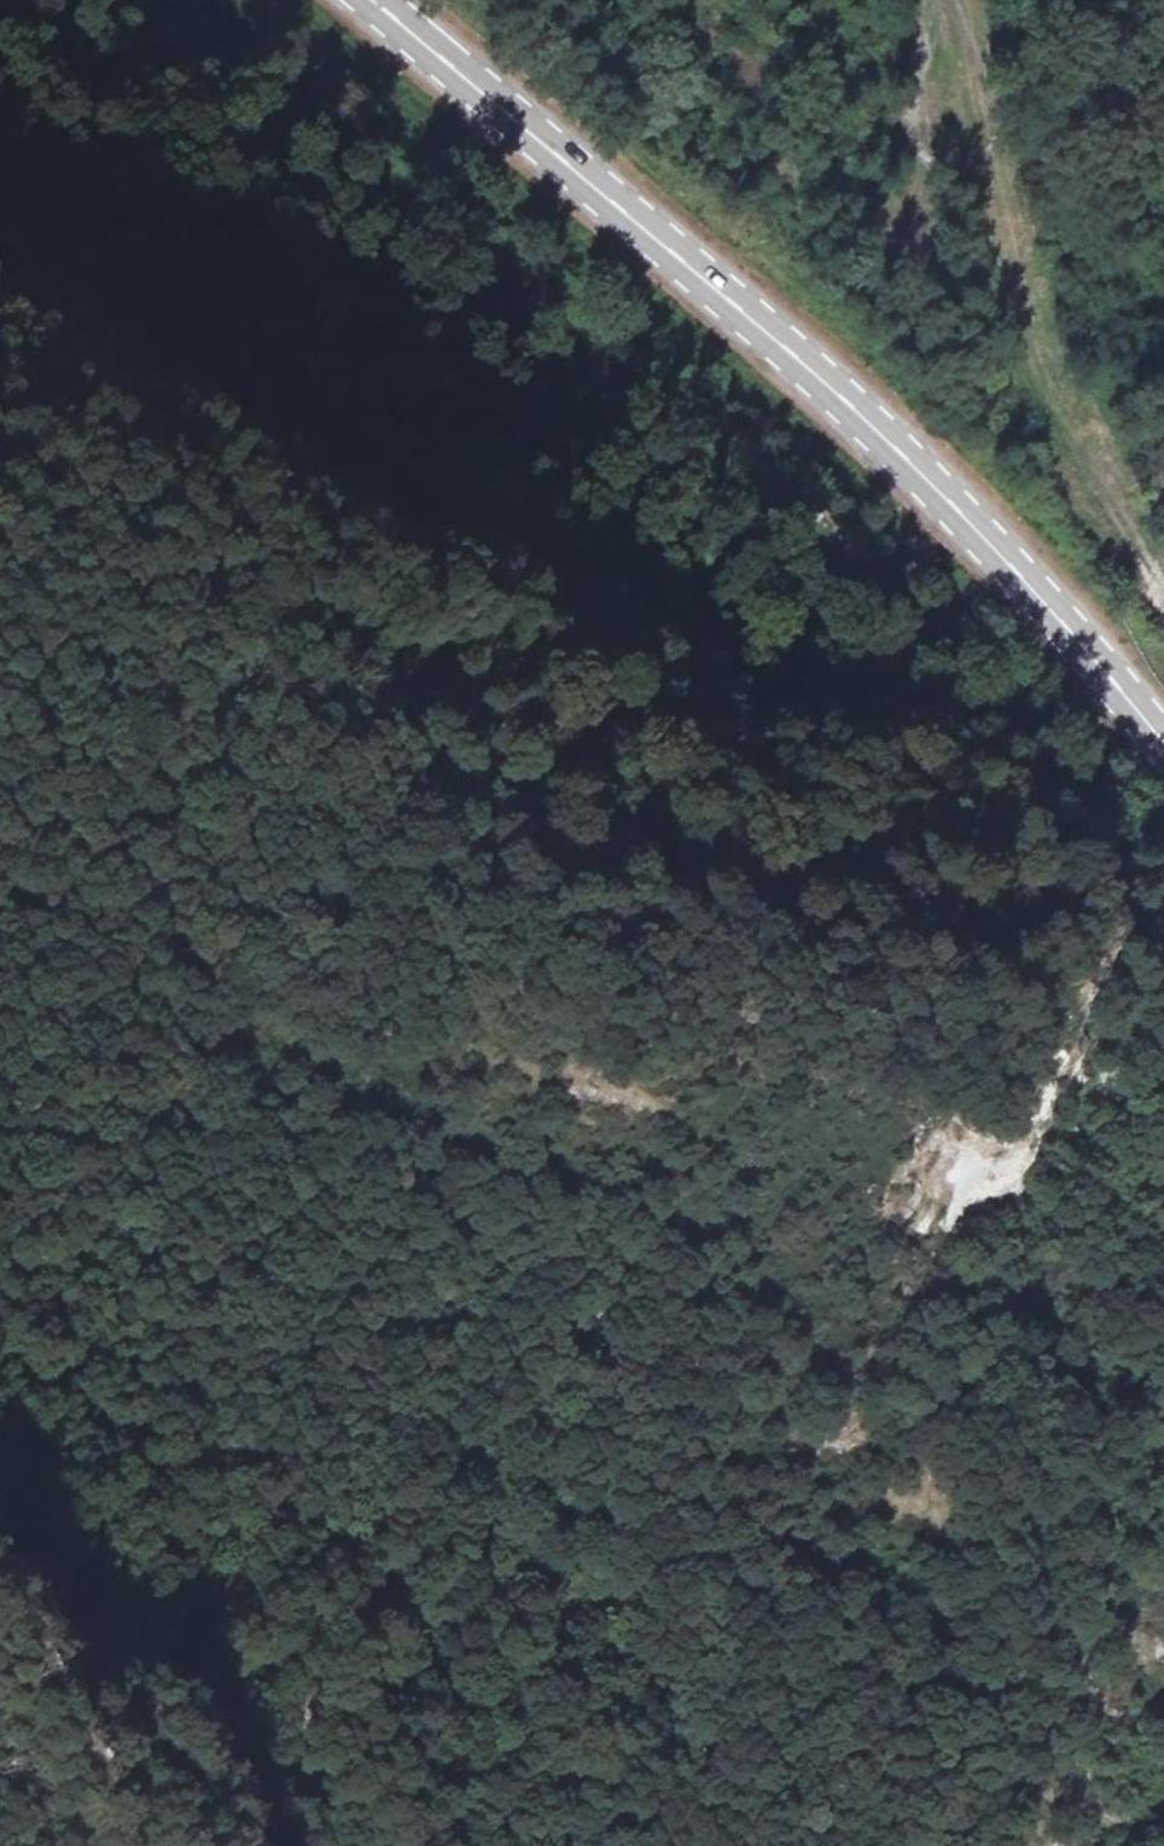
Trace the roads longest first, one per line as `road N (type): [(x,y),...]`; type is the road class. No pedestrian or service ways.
road 1 (primary): [(372,0),(900,455),(1163,744)]

